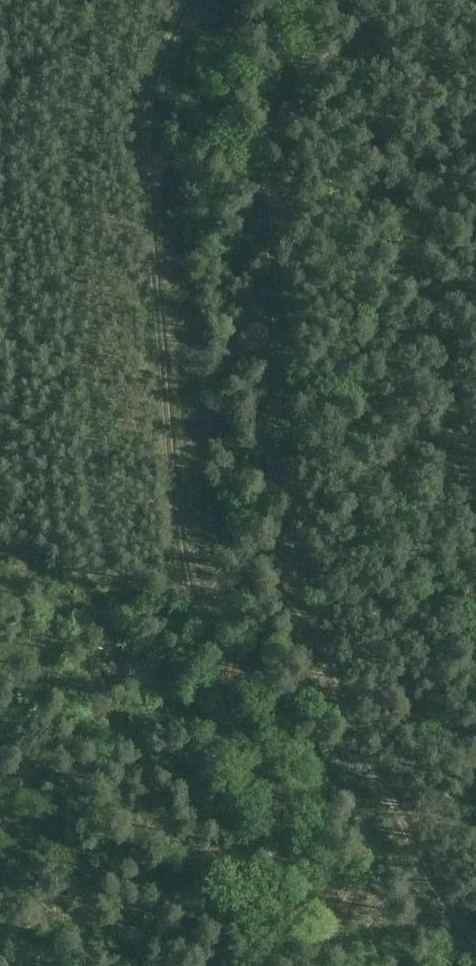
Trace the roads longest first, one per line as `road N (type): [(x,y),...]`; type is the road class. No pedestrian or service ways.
road 1 (track): [(362,965),(244,792),(204,699),(181,602),(142,174),(145,127),(180,0)]
road 2 (track): [(319,0),(254,193),(323,652),(475,889)]

